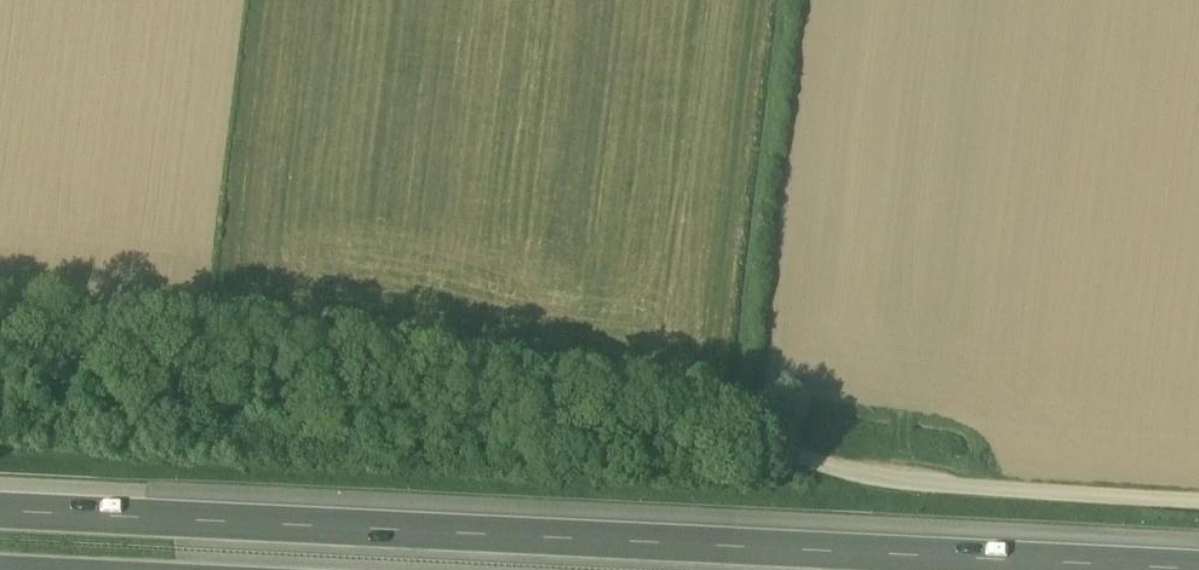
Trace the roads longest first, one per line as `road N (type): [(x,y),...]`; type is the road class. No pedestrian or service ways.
road 1 (unclassified): [(1198,501),(862,474),(638,415),(0,322)]
road 2 (motorway): [(1198,568),(0,514)]
road 3 (track): [(204,348),(246,0)]

